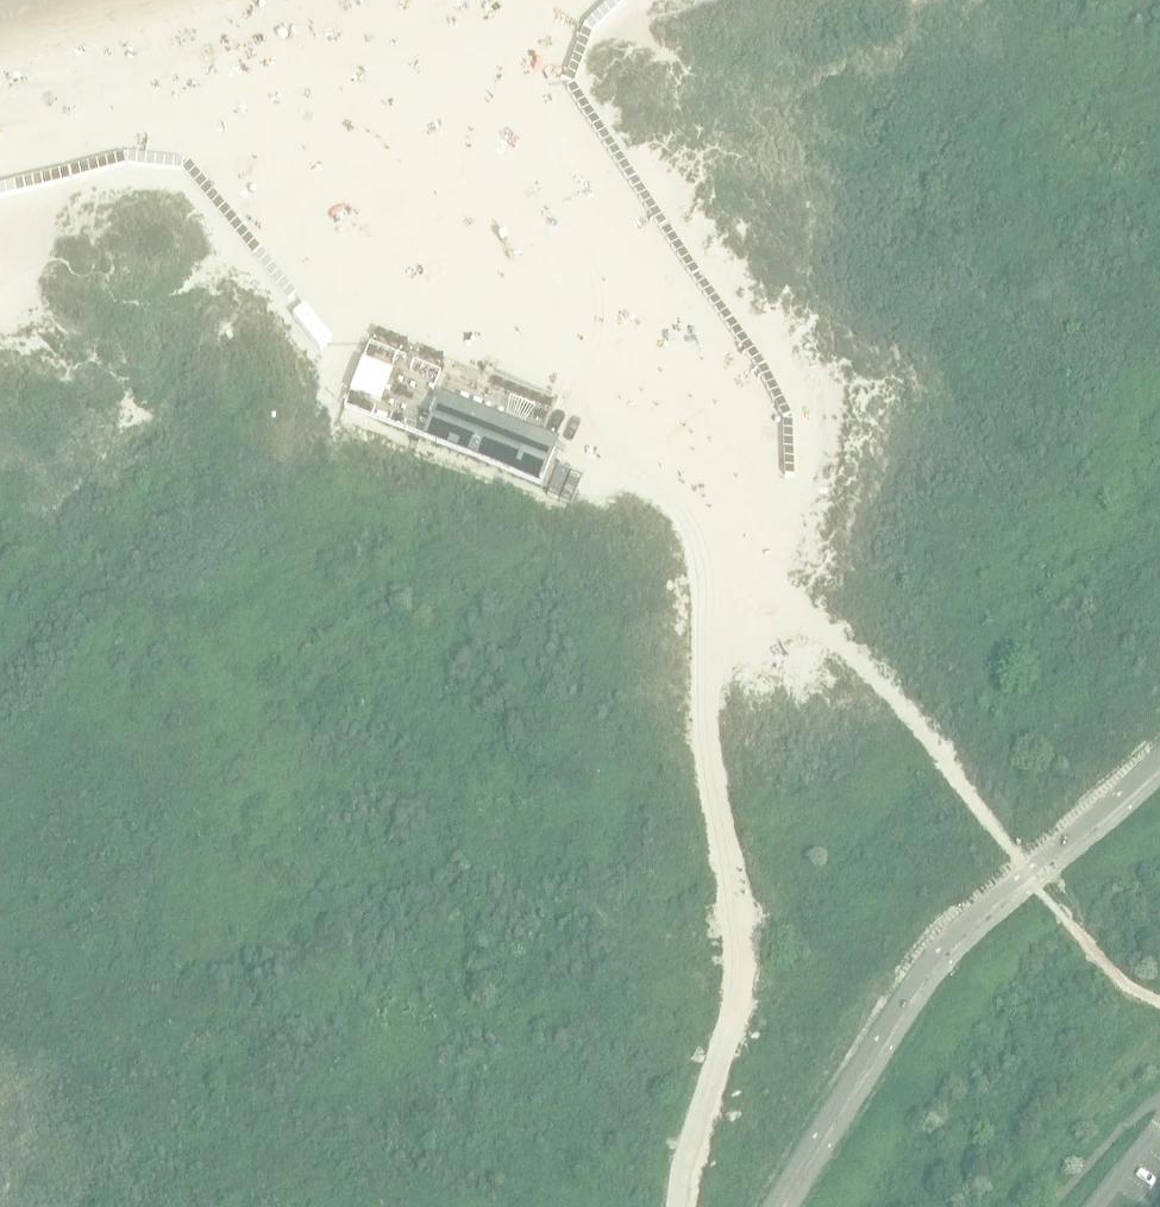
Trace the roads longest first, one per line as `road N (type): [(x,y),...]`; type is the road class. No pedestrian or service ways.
road 1 (track): [(676,1206),(741,955),(734,884),(708,795),(710,730),(774,567)]
road 2 (unclassified): [(773,1206),(934,955),(1159,755)]

